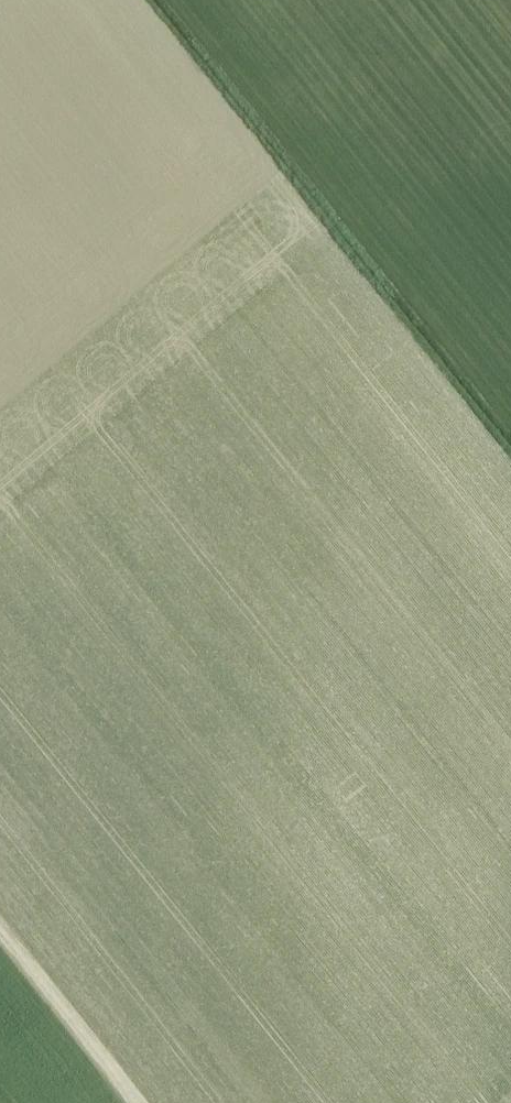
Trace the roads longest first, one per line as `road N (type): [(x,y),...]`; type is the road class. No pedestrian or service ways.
road 1 (track): [(0,937),(129,1102)]

